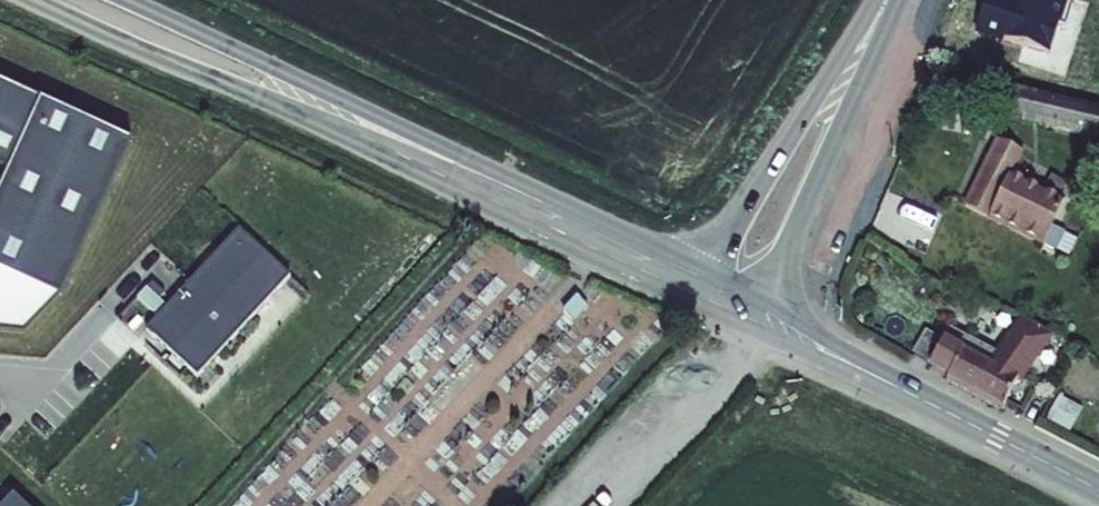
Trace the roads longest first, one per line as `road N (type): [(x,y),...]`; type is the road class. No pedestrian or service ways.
road 1 (tertiary): [(31,0),(289,108),(685,298)]
road 2 (tertiary): [(703,268),(129,0)]
road 3 (tertiary): [(766,303),(893,0)]
road 4 (tertiary): [(876,0),(703,268)]
road 5 (tertiary): [(1098,489),(895,385)]
road 6 (tertiary): [(895,385),(766,303)]
road 7 (tertiary): [(753,330),(895,385)]

